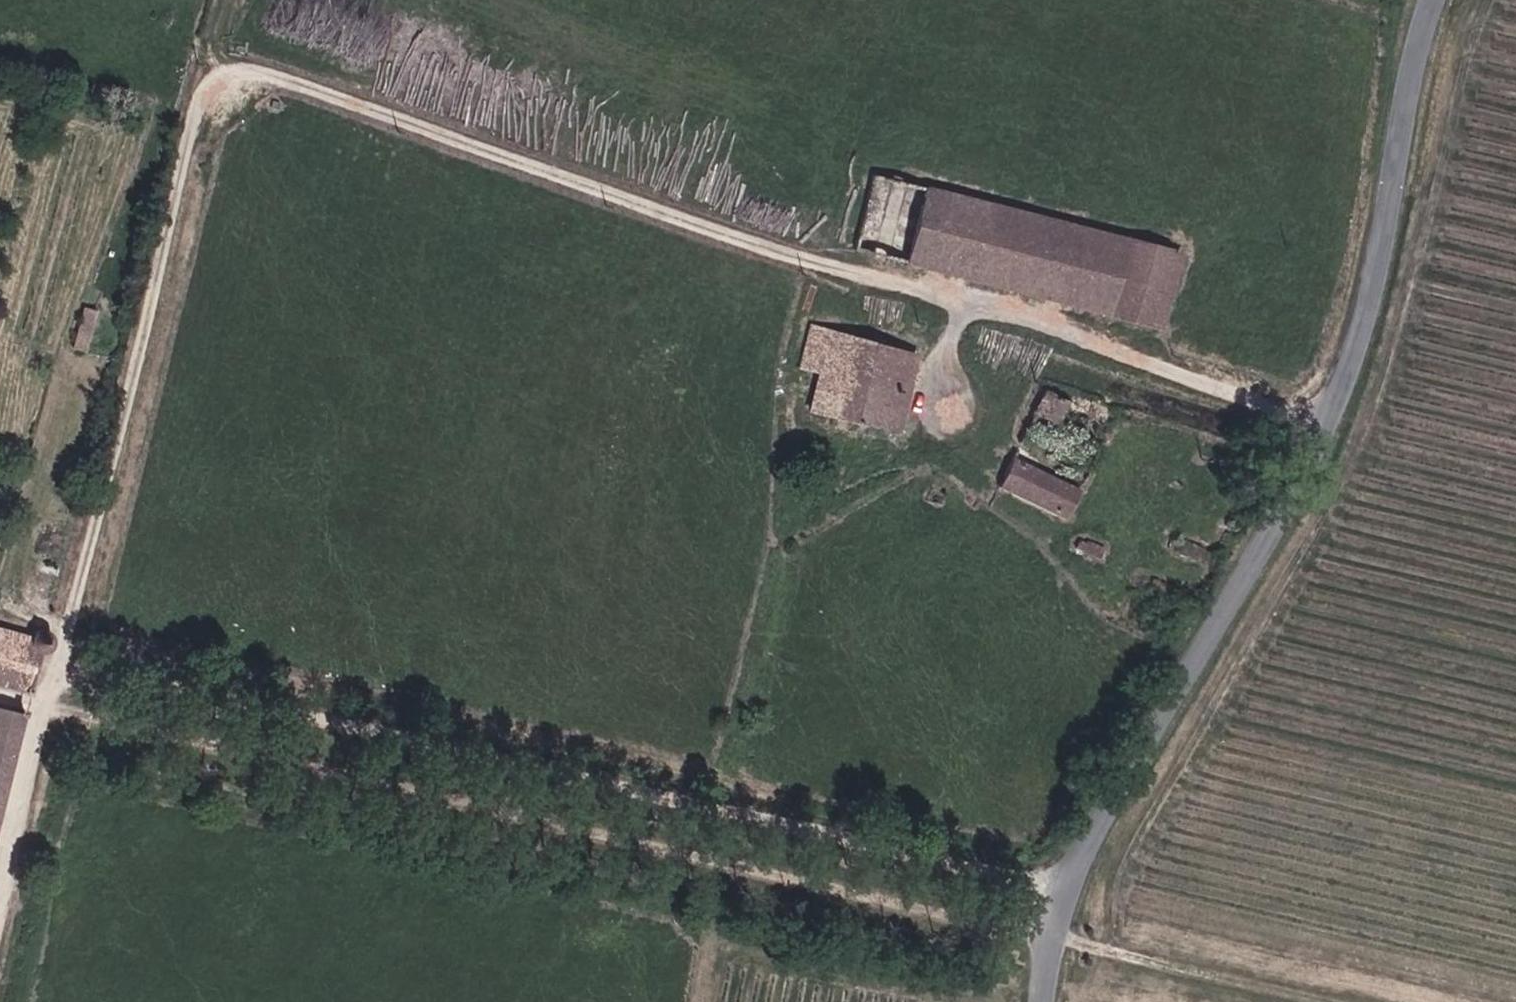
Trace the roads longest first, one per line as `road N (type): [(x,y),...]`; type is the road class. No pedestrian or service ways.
road 1 (track): [(40,710),(61,663),(206,87),(241,64),(749,244),(998,308),(1328,429)]
road 2 (unclassified): [(1438,0),(1409,109),(1383,268),(1352,376),(1304,484),(1104,830),(1072,901),(1047,1001)]
road 3 (track): [(0,897),(40,710)]

